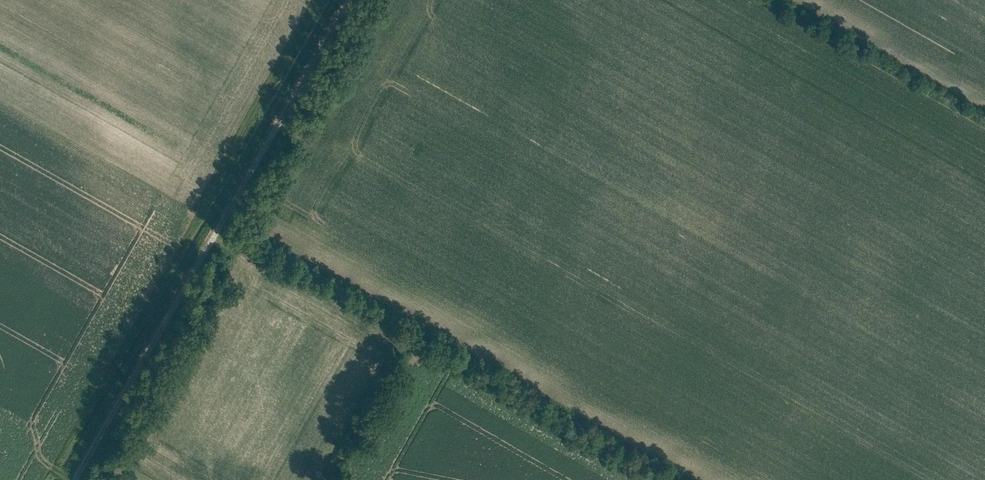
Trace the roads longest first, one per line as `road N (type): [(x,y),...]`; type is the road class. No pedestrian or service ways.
road 1 (track): [(77,479),(351,0)]

